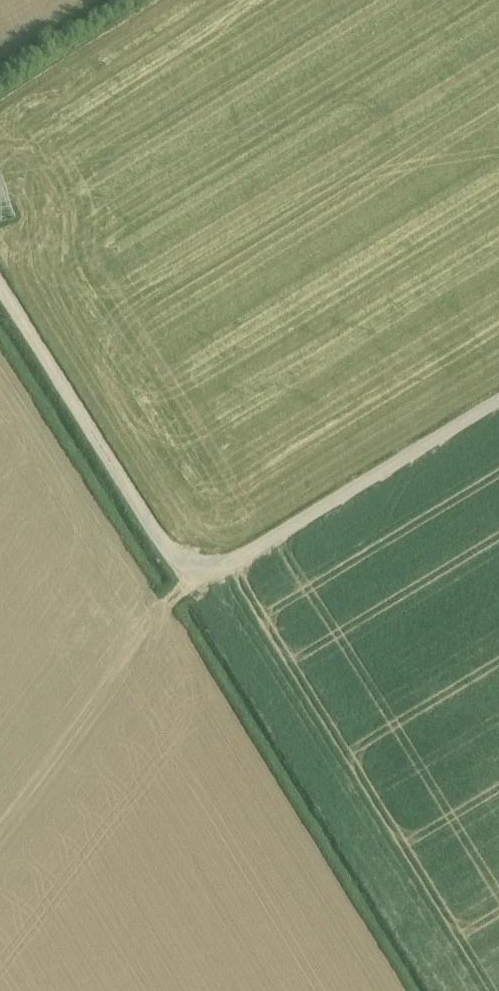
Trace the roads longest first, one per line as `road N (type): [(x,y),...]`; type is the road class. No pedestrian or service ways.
road 1 (unclassified): [(498,400),(213,575),(186,569),(0,278)]
road 2 (track): [(213,575),(170,608),(0,830)]

